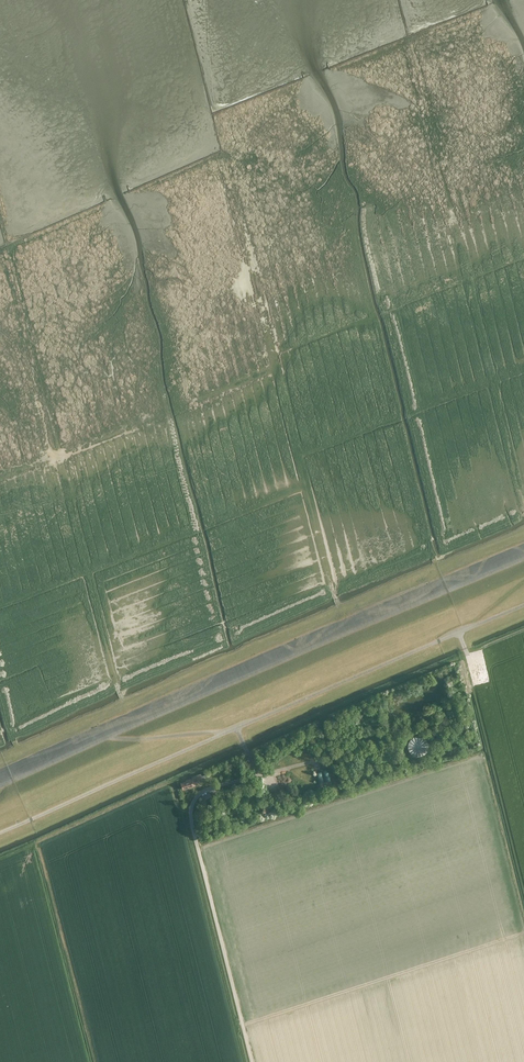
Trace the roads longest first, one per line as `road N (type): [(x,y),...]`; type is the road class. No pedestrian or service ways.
road 1 (track): [(252,1061),(193,811),(208,790),(299,766)]
road 2 (track): [(106,738),(236,730)]

